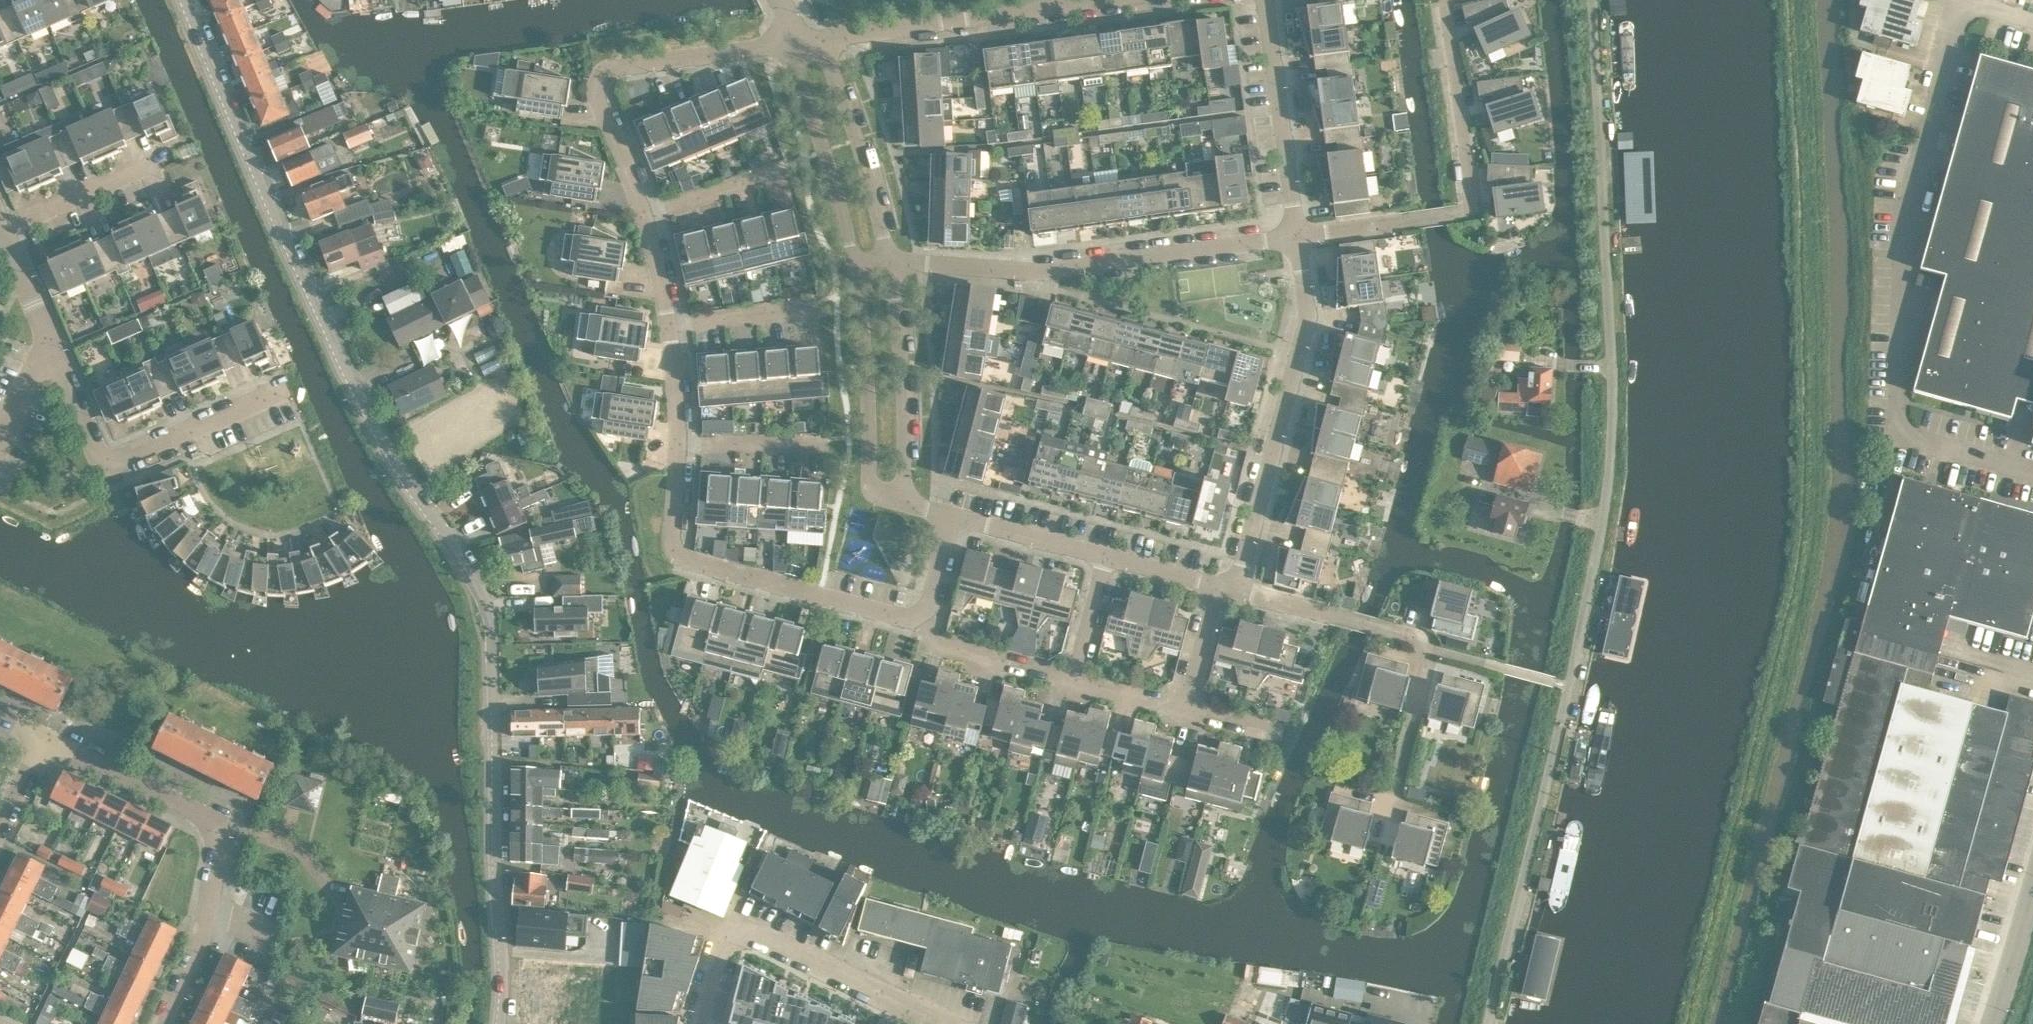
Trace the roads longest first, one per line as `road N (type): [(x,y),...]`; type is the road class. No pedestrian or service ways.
road 1 (residential): [(499,1023),(488,608),(397,463),(338,347),(188,0)]
road 2 (unclassified): [(1486,1023),(1569,683),(1610,467),(1592,0)]
road 3 (unclassified): [(2032,471),(1899,431),(1905,215),(1959,3)]
road 4 (residential): [(891,263),(1038,272),(1298,238)]
road 5 (residential): [(161,1023),(198,944),(214,829),(43,735)]
road 6 (residential): [(1391,818),(1431,648),(1423,638),(1235,590)]
road 7 (residential): [(1298,238),(1476,209),(1450,14)]
road 8 (residential): [(923,621),(675,551),(678,443)]
road 9 (residential): [(1235,590),(1309,324),(1298,238)]
road 10 (residential): [(820,38),(1171,0)]
road 11 (residential): [(643,213),(597,82),(620,65),(795,41)]
road 12 (residential): [(286,389),(106,466),(53,347)]
road 13 (residential): [(853,265),(869,473),(875,496),(905,504)]
road 14 (residential): [(905,504),(891,263)]
road 15 (residential): [(1298,238),(1267,0)]
road 16 (residential): [(891,263),(820,38)]
road 17 (residential): [(795,41),(795,70),(853,265)]
road 18 (unclassified): [(940,1023),(732,921)]
road 19 (residential): [(3,228),(159,161)]
road 20 (residential): [(1074,682),(939,644),(923,621)]
road 21 (residential): [(1105,557),(951,517)]
road 22 (residential): [(669,328),(813,304)]
road 23 (residential): [(643,213),(782,169)]
road 24 (residential): [(678,443),(820,443)]
road 25 (unclassified): [(1992,1023),(2032,891)]
road 26 (residential): [(1219,586),(1187,712)]
road 27 (residential): [(53,347),(3,228)]
road 28 (residential): [(1074,682),(1105,557)]

